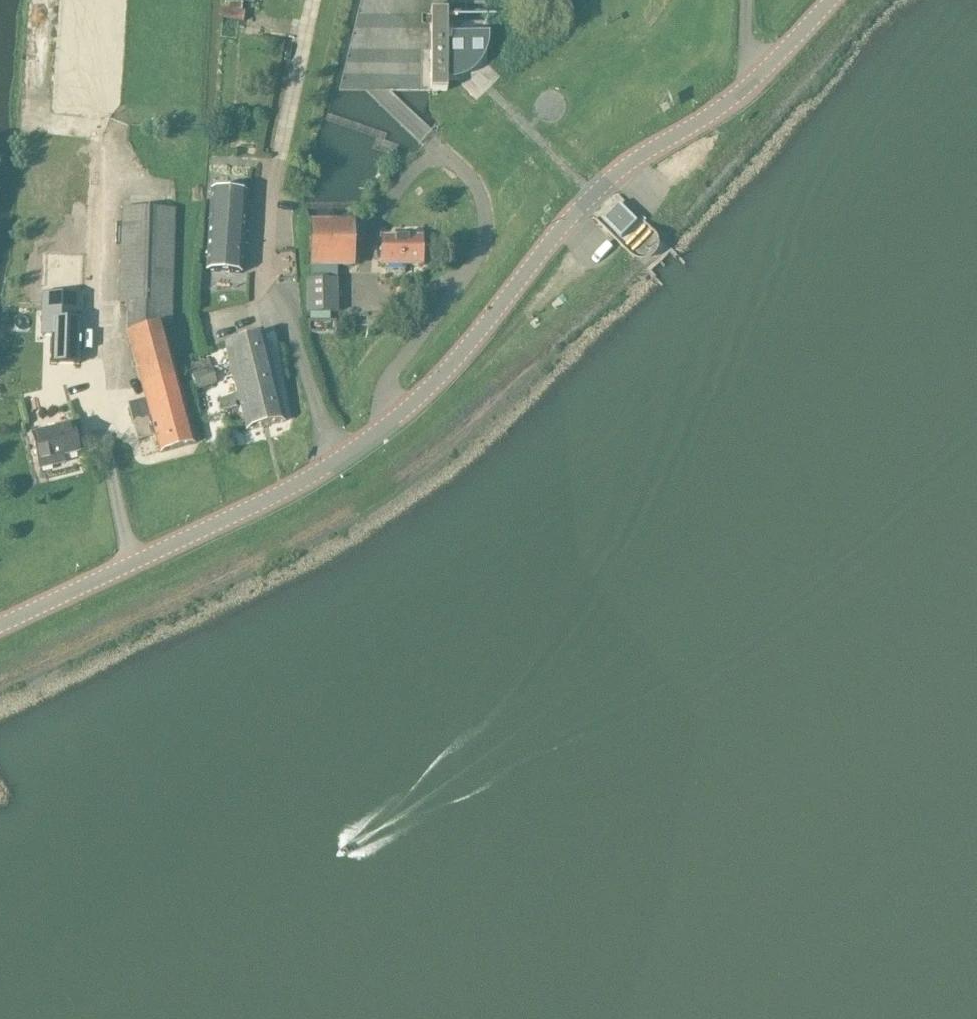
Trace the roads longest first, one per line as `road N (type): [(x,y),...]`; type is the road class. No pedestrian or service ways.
road 1 (tertiary): [(0,629),(342,459),(455,362),(608,181),(745,89),(828,0)]

